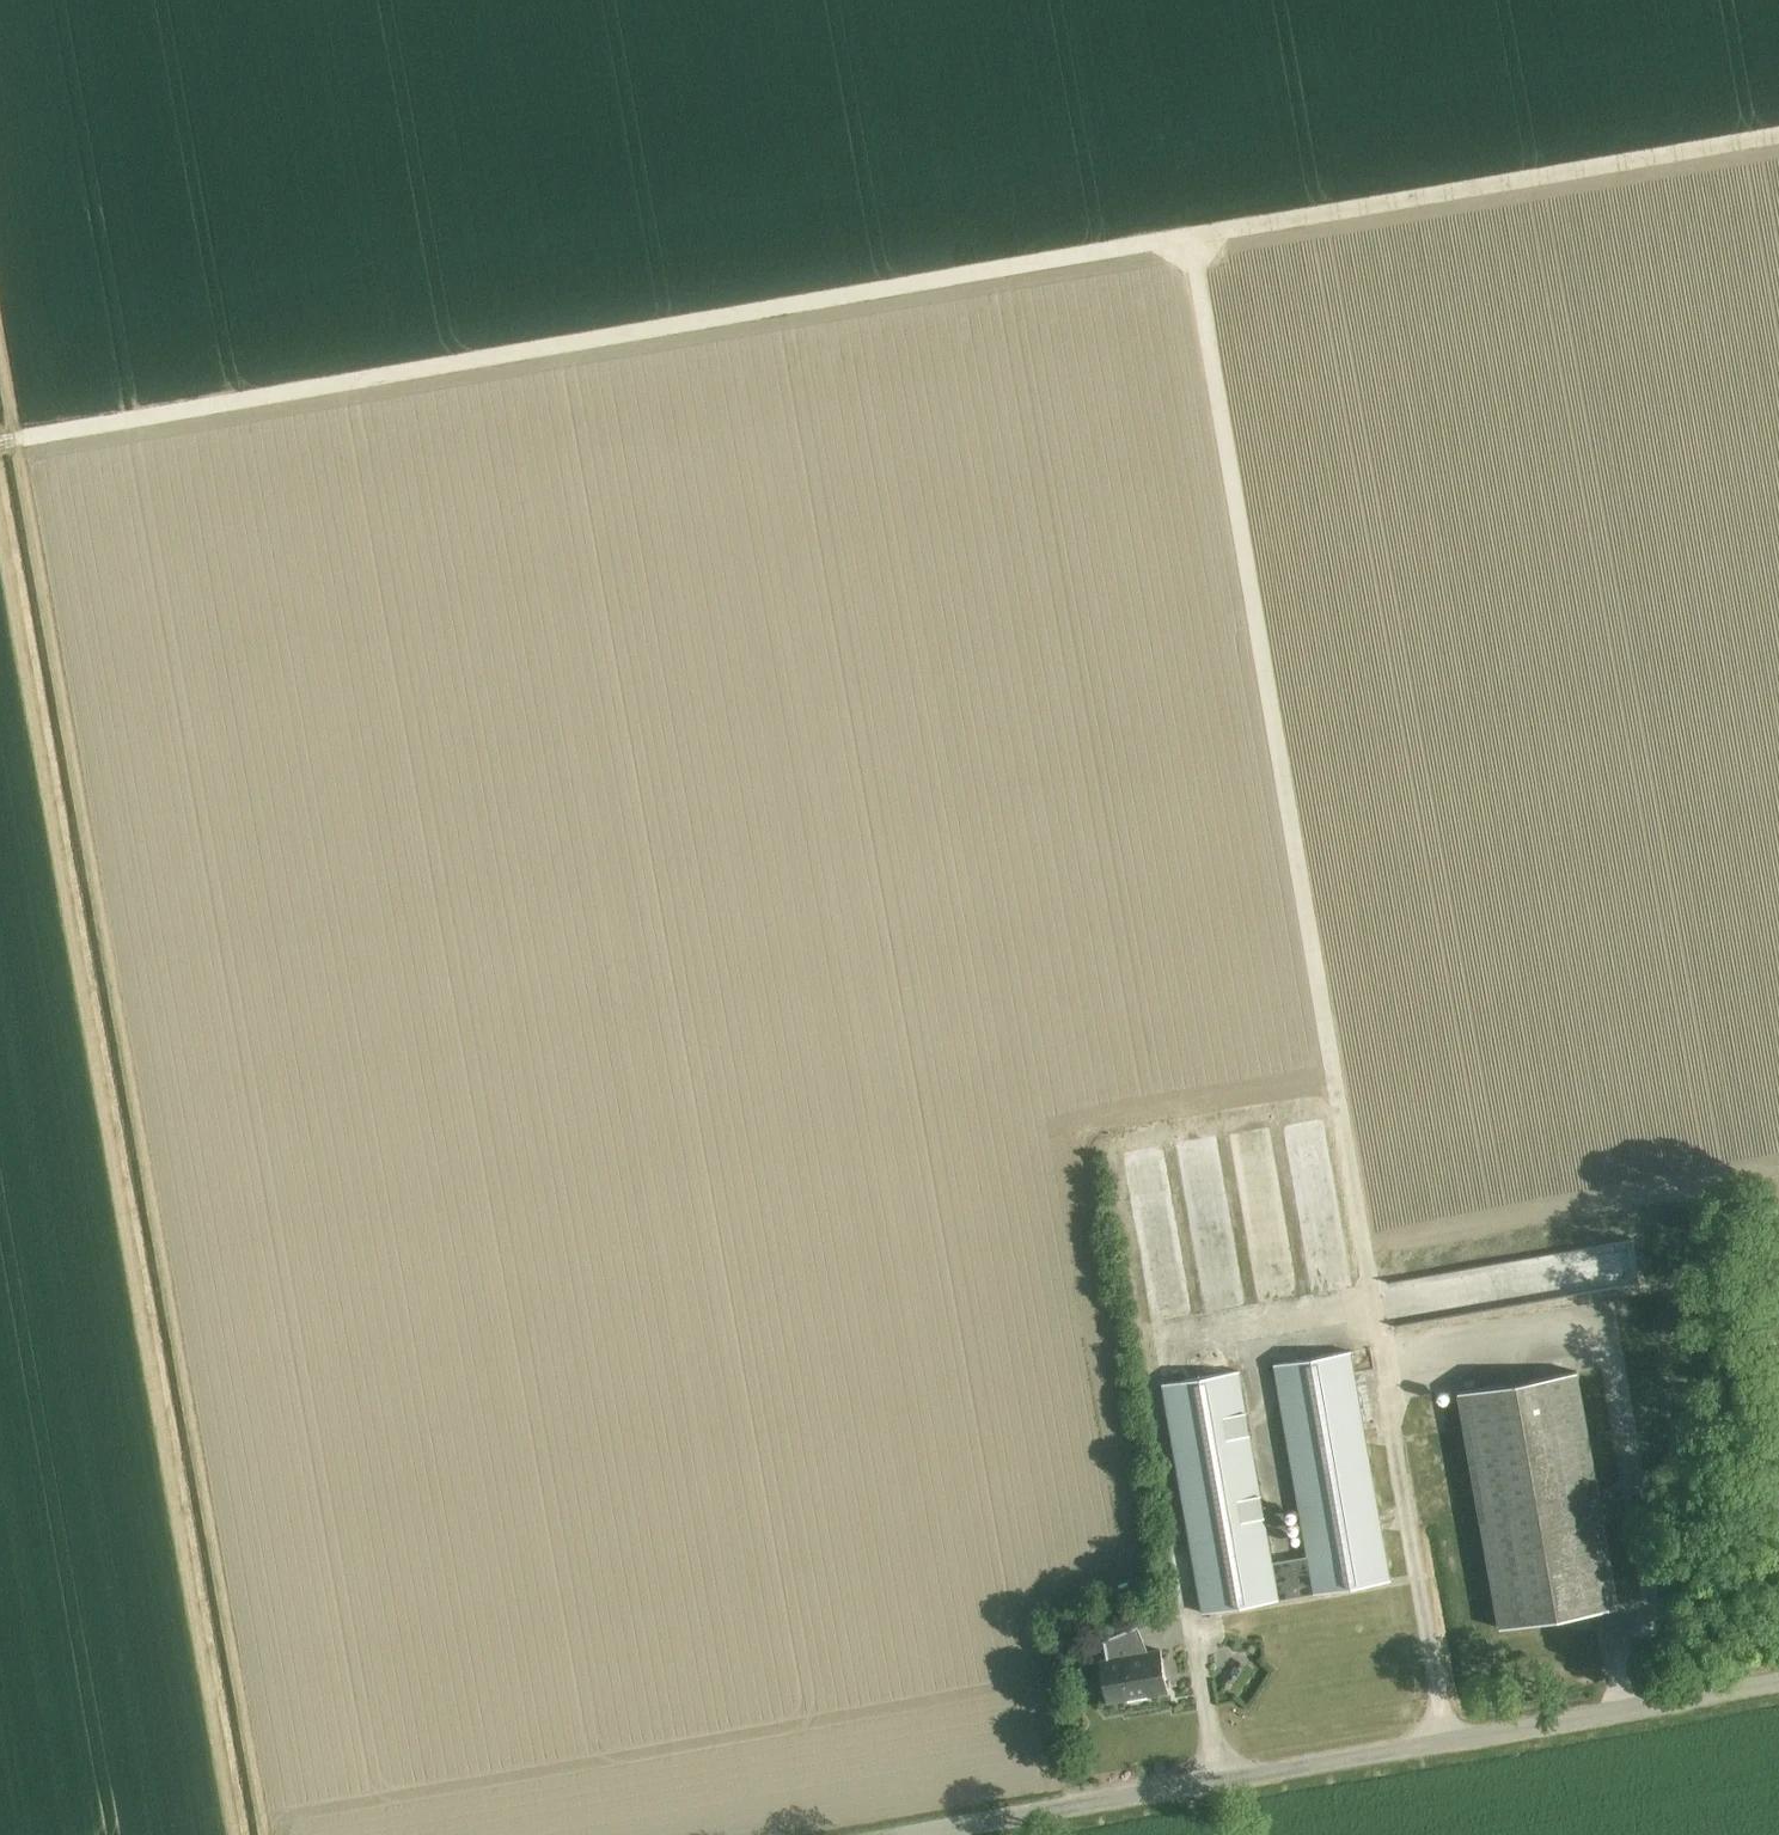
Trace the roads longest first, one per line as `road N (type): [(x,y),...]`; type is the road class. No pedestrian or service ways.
road 1 (unclassified): [(909,1834),(1778,1687)]

